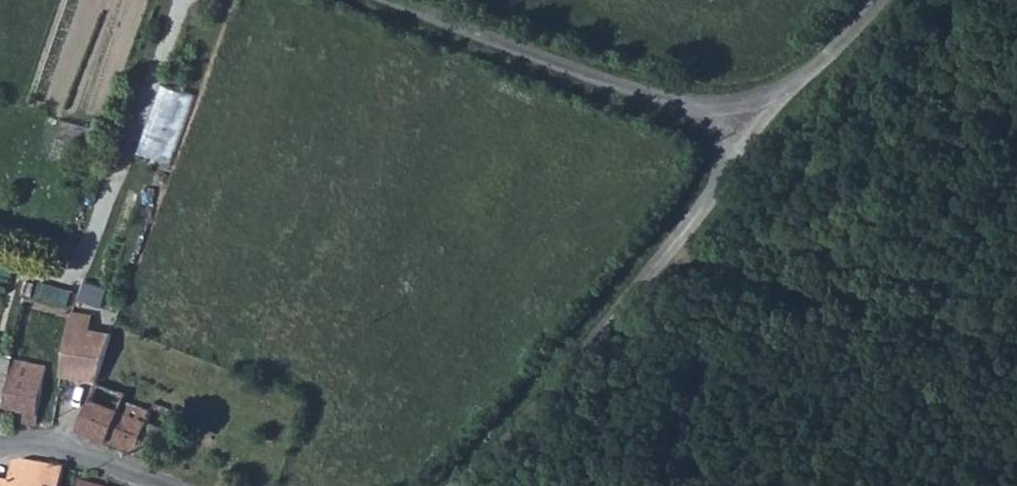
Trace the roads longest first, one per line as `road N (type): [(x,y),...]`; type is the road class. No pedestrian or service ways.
road 1 (residential): [(464,485),(761,138),(759,116)]
road 2 (unclassified): [(383,0),(592,89),(688,112),(759,116)]
road 3 (residential): [(0,448),(38,441),(178,485)]
road 4 (unclassified): [(759,116),(818,86),(888,0)]

